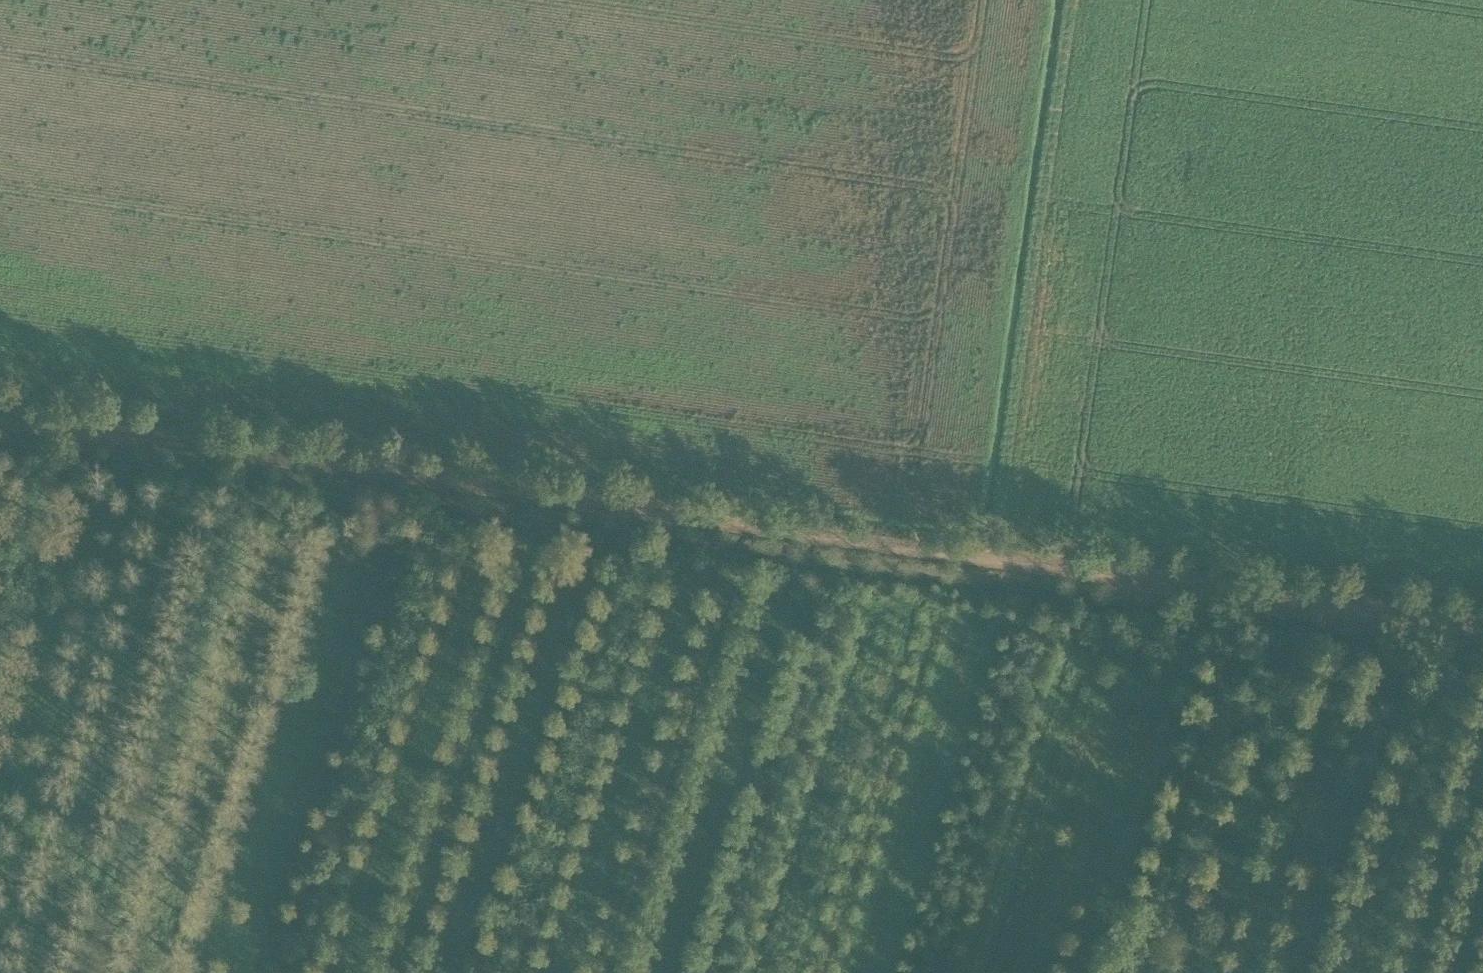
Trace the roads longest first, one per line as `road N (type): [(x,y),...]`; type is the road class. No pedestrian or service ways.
road 1 (track): [(0,428),(1482,628)]

